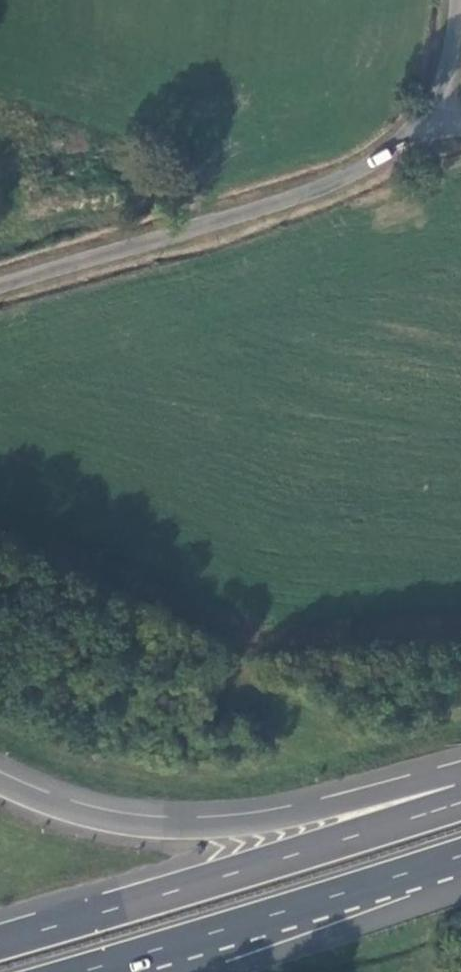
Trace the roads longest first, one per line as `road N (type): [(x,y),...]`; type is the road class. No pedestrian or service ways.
road 1 (trunk): [(460,802),(0,941)]
road 2 (trunk): [(460,798),(404,792),(244,826),(160,829),(78,815),(0,783)]
road 3 (unclassified): [(0,286),(311,192),(379,160),(427,120)]
road 4 (trunk): [(77,971),(460,854)]
road 5 (unclassified): [(427,120),(450,57),(456,0)]

